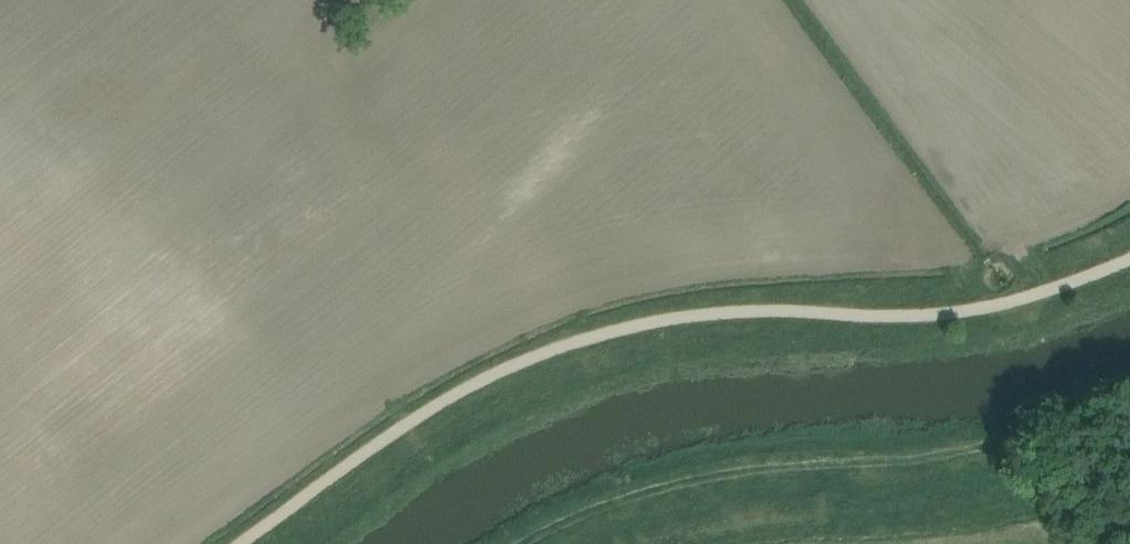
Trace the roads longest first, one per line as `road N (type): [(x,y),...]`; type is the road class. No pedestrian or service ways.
road 1 (track): [(1129,398),(981,450),(791,460),(611,492),(513,543)]

